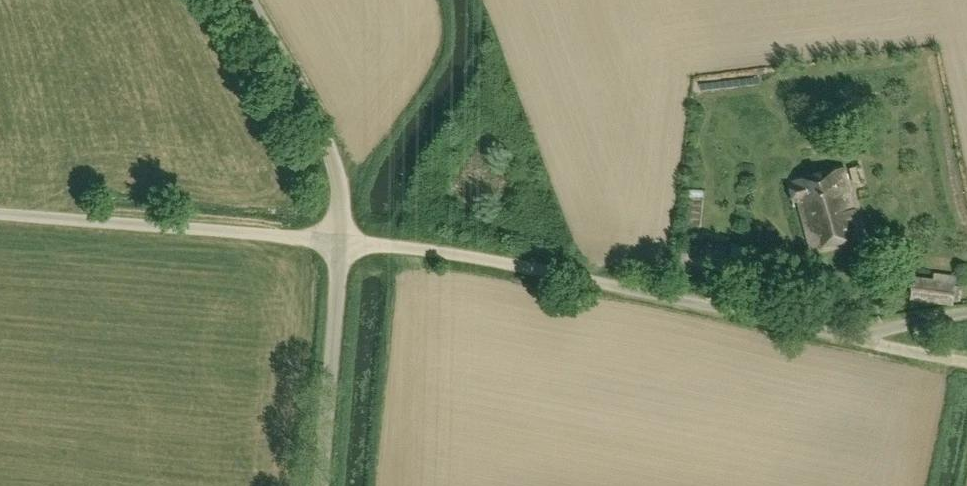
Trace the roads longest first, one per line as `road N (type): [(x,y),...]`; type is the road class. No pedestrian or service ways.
road 1 (unclassified): [(966,314),(846,335),(492,260),(340,241)]
road 2 (unclassified): [(340,241),(0,213)]
road 3 (unclassified): [(340,241),(328,141),(250,0)]
road 4 (unclassified): [(323,485),(340,241)]

